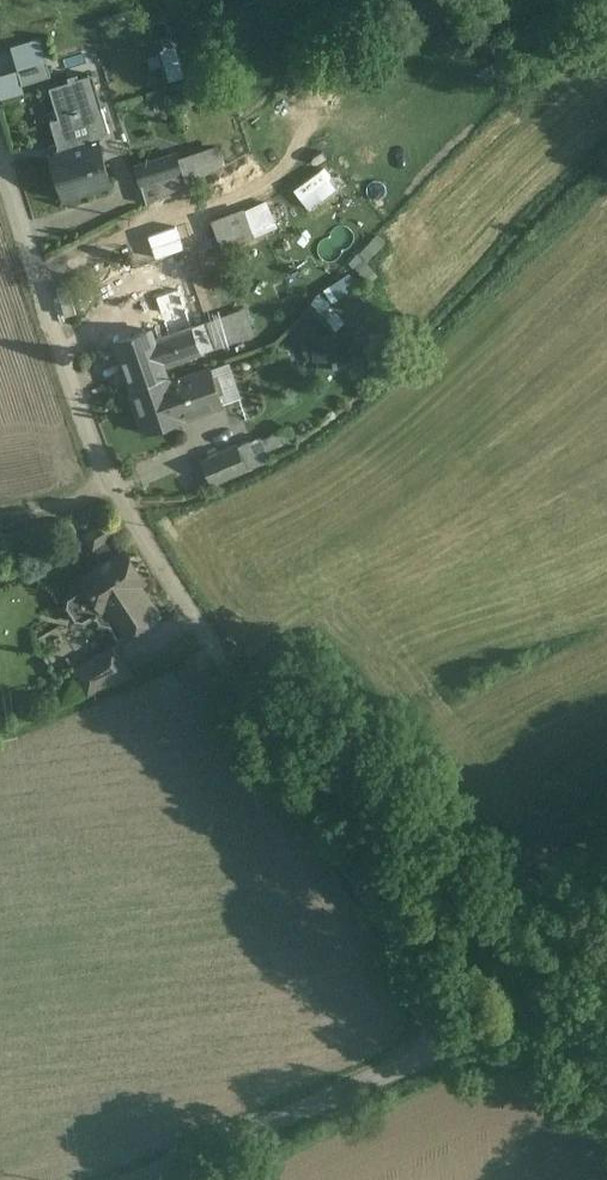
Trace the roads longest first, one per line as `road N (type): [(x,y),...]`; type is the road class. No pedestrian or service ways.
road 1 (unclassified): [(450,1047),(116,484),(69,374),(0,150)]
road 2 (unclassified): [(139,1179),(450,1047)]
road 3 (unclassified): [(450,1047),(606,1001)]

